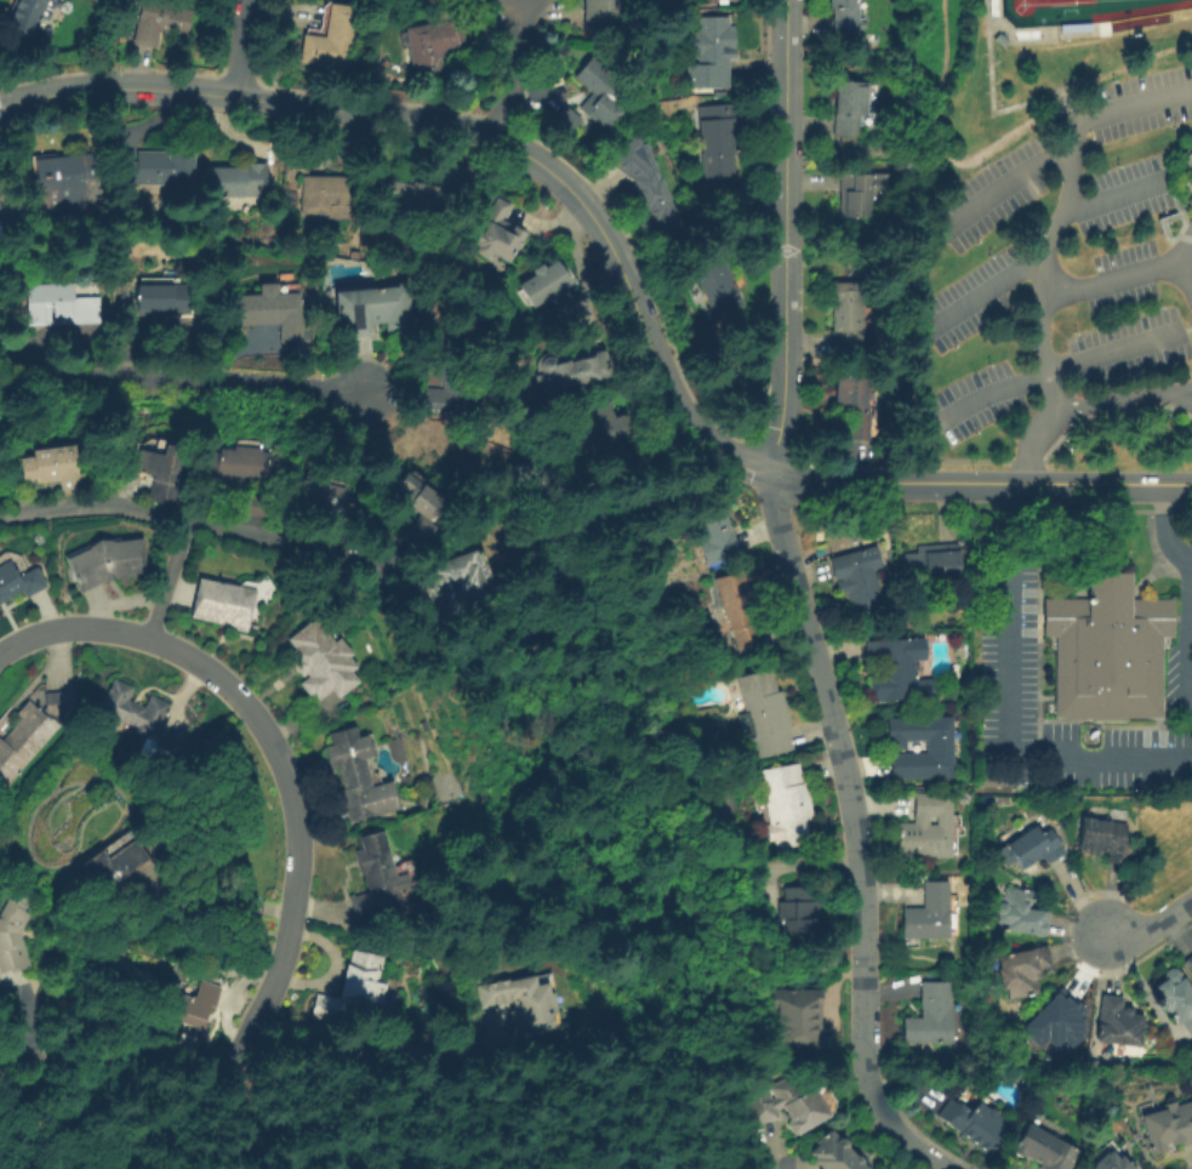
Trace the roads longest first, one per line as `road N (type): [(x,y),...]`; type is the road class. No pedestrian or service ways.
road 1 (tertiary): [(1023,481),(808,481),(736,463),(674,405),(594,222),(541,165),(497,139),(409,119),(154,89),(85,89),(0,106)]
road 2 (residential): [(234,1070),(280,954),(300,871),(296,805),(263,729),(232,684),(133,629),(62,629),(0,662)]
road 3 (residential): [(771,474),(855,814),(871,1079)]
road 4 (tertiary): [(783,0),(781,390),(771,474)]
road 5 (residential): [(0,518),(124,508),(389,568),(426,597)]
road 6 (residential): [(0,350),(73,373),(400,395)]
road 7 (tertiary): [(1191,483),(1023,481)]
road 8 (residential): [(520,0),(518,50),(486,136)]
road 9 (residential): [(871,1079),(896,1127),(956,1168)]

